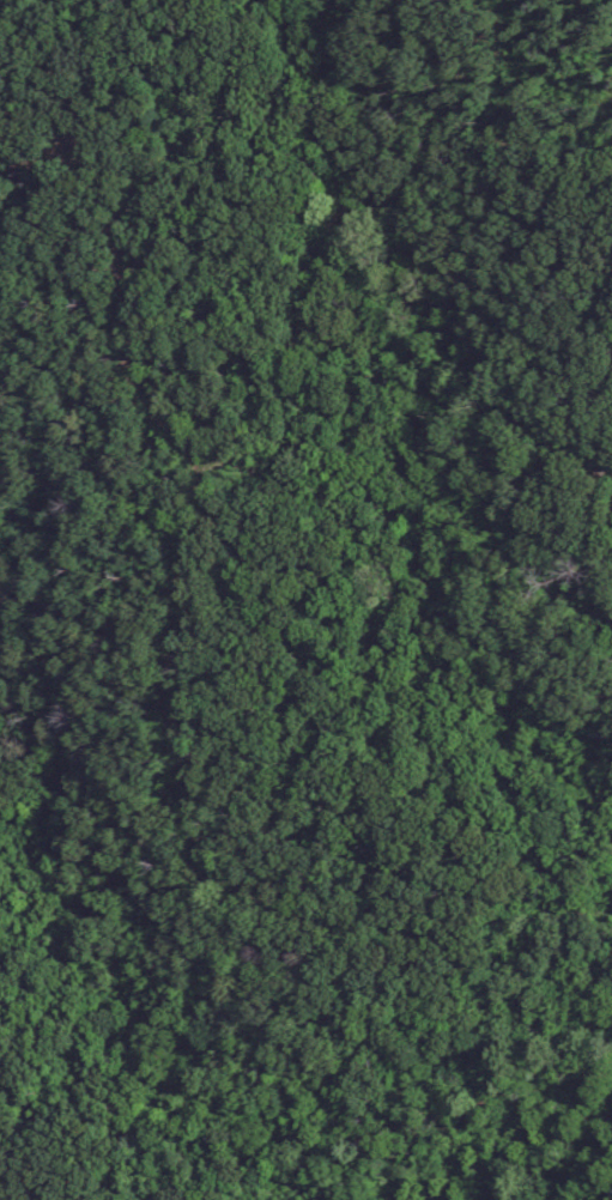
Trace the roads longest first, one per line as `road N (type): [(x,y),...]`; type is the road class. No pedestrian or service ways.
road 1 (residential): [(611,913),(396,933),(326,925),(255,897),(222,872),(205,844),(170,693),(211,469),(266,422),(293,377),(353,169),(374,168),(503,402),(611,474)]
road 2 (residential): [(211,469),(158,416),(116,343),(109,214)]

